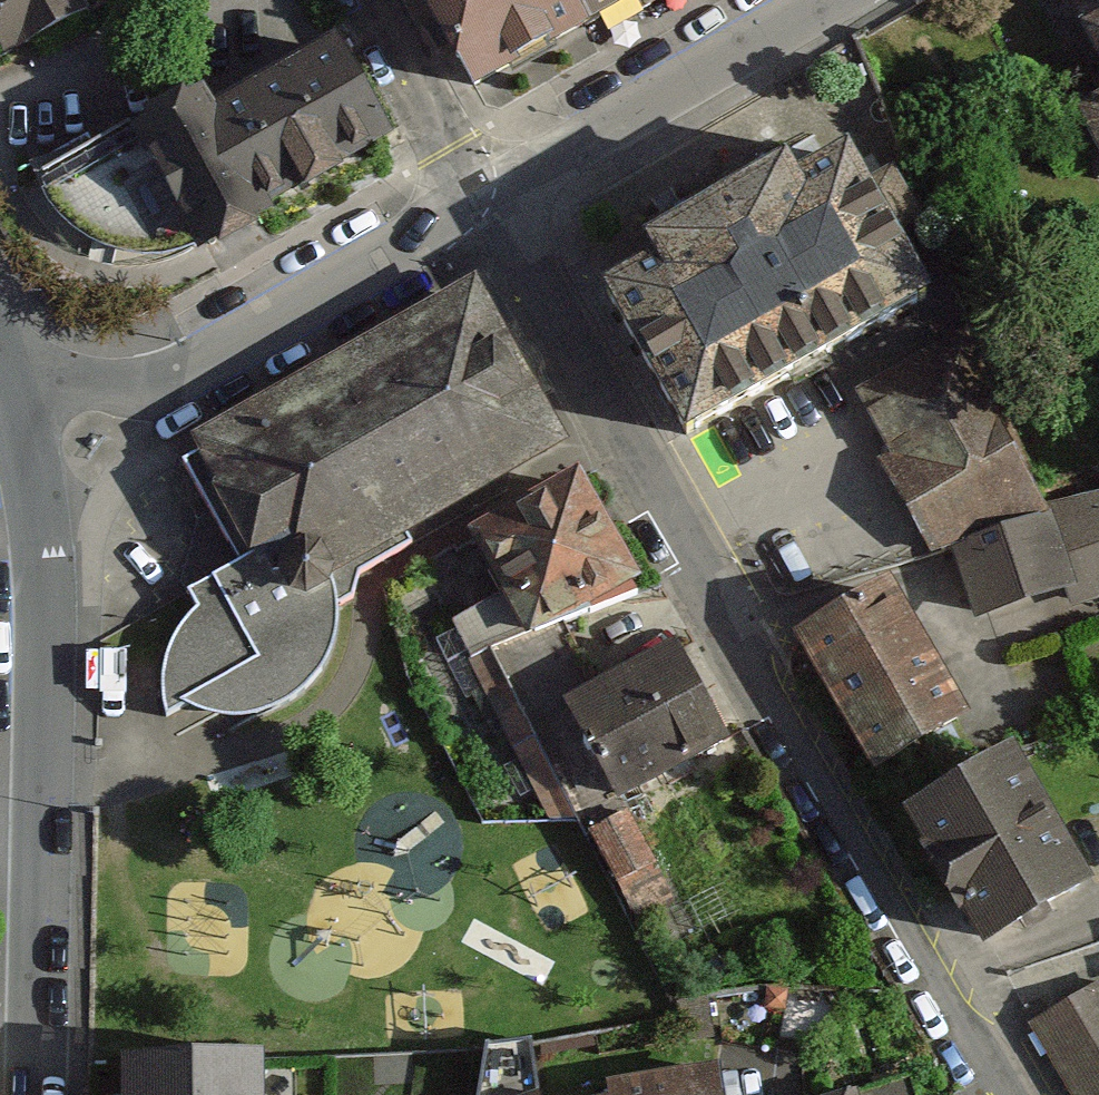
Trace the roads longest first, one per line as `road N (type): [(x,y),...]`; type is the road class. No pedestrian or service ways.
road 1 (residential): [(494,209),(693,596),(995,1094)]
road 2 (residential): [(35,1094),(45,584),(21,405)]
road 3 (residential): [(494,209),(357,295),(194,376),(21,405)]
road 4 (residential): [(830,0),(494,209)]
road 5 (residential): [(375,0),(494,209)]

